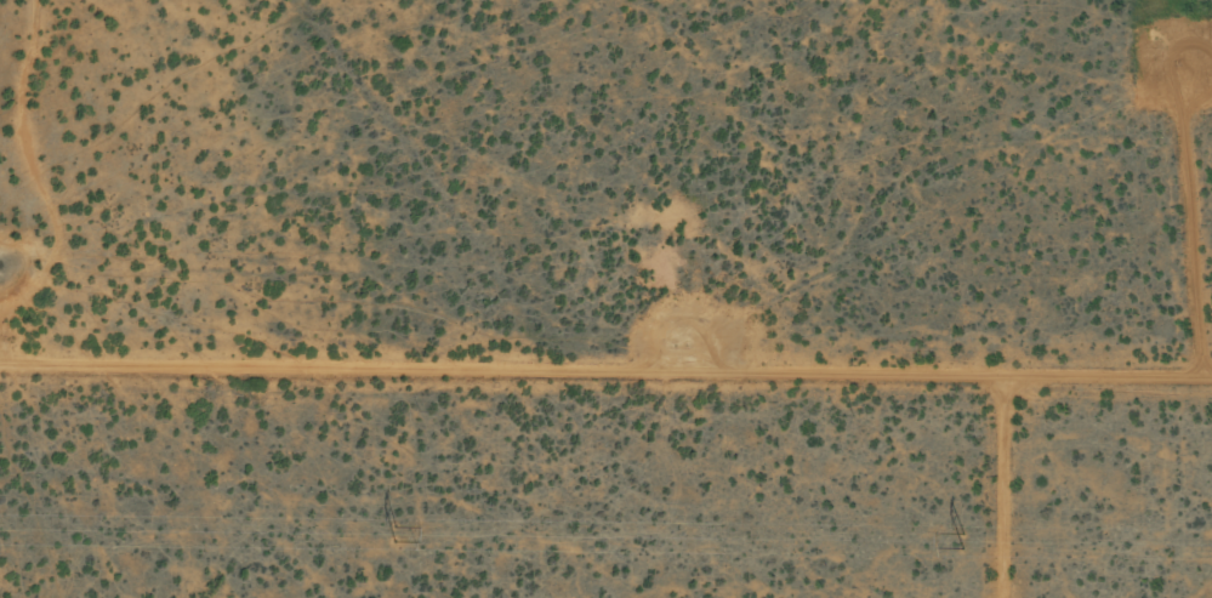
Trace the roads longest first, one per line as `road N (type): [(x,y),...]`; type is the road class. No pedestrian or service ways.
road 1 (residential): [(1020,597),(1020,392),(1002,372),(0,367)]
road 2 (residential): [(482,366),(444,237),(249,0)]
road 3 (residential): [(1211,382),(1020,392)]

